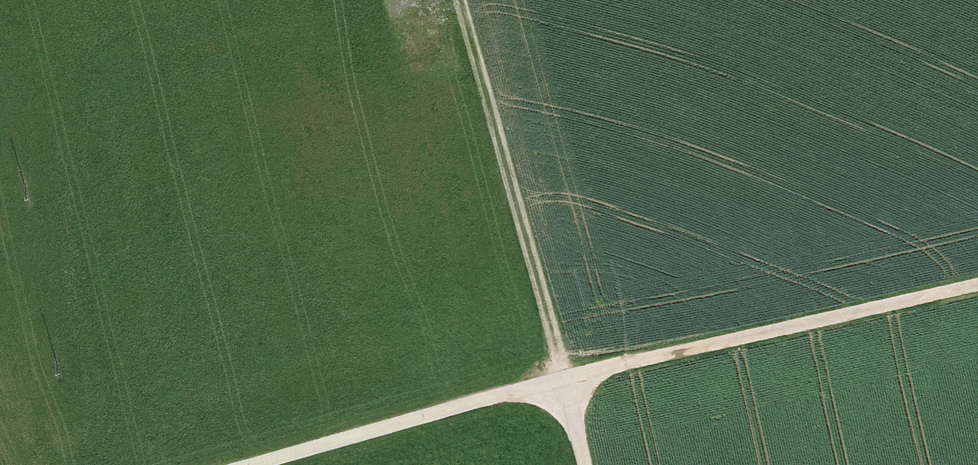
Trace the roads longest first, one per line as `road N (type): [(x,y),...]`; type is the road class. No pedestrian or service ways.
road 1 (track): [(561,385),(977,286)]
road 2 (track): [(561,385),(460,0)]
road 3 (track): [(267,464),(561,385)]

